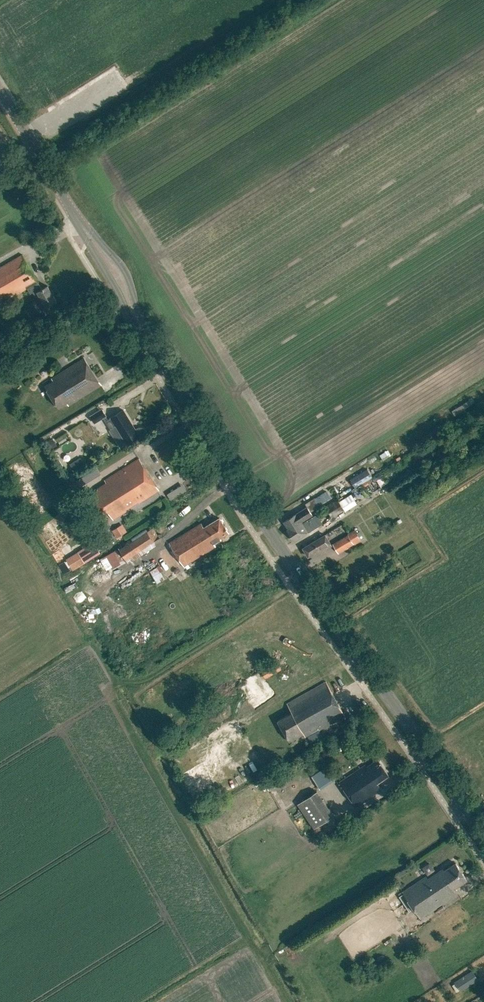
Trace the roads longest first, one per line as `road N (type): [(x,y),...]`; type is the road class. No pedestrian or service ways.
road 1 (secondary): [(483,838),(267,528),(149,335)]
road 2 (secondary): [(79,223),(0,94)]
road 3 (secondary): [(149,335),(122,265),(79,223)]
road 4 (secondary): [(79,223),(149,335)]

